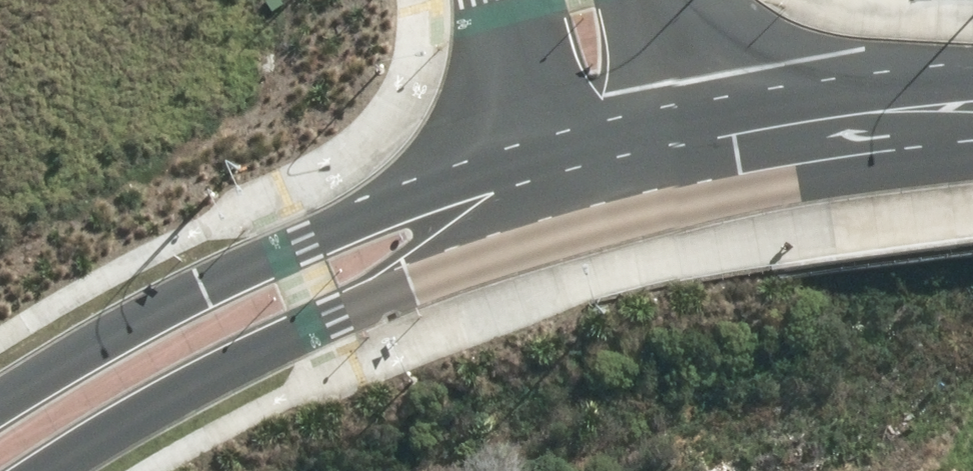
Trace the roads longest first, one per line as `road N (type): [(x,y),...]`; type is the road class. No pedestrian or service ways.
road 1 (secondary): [(0,398),(197,292),(294,250),(521,203)]
road 2 (secondary): [(521,203),(189,382),(41,470)]
road 3 (secondary): [(972,118),(710,159)]
road 4 (tertiary): [(563,192),(515,0)]
road 5 (tertiary): [(661,0),(710,159)]
road 6 (secondary): [(710,159),(563,192)]

